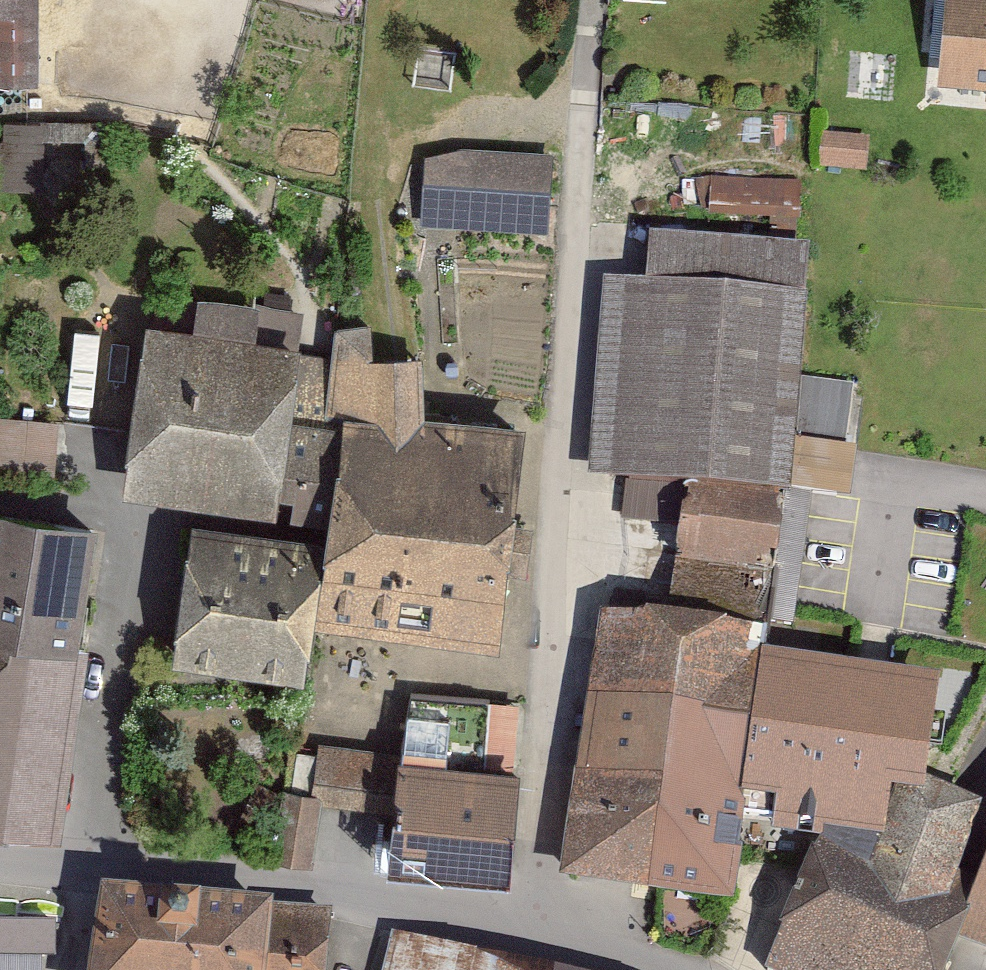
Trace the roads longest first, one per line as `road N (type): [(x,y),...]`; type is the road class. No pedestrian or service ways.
road 1 (residential): [(511,926),(572,0)]
road 2 (residential): [(0,857),(338,895),(511,926)]
road 3 (residential): [(511,926),(658,969)]

